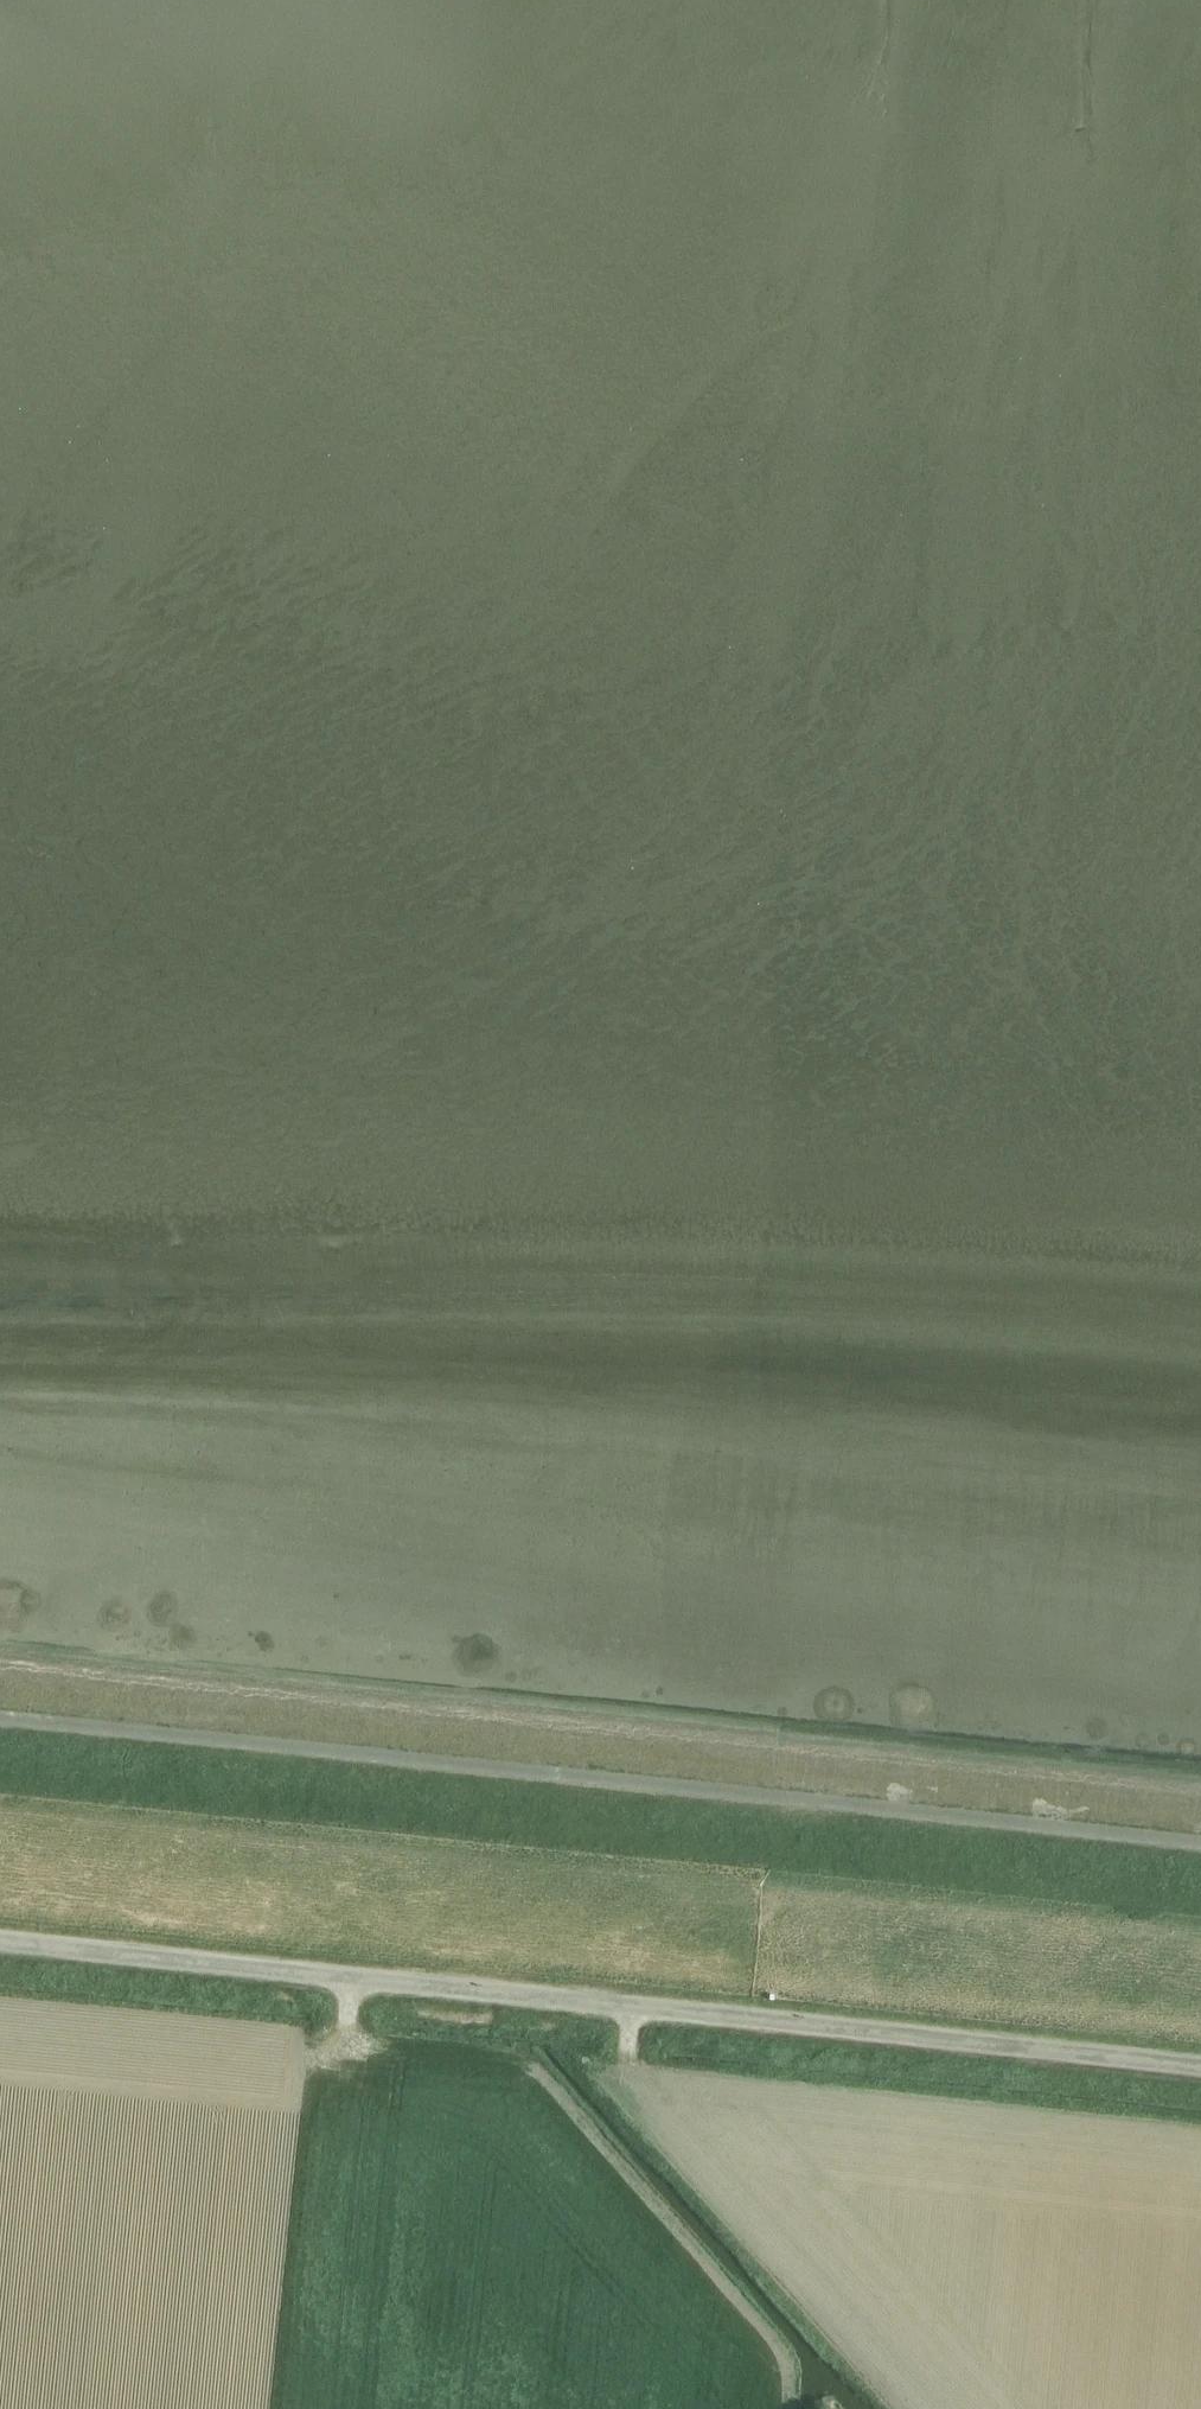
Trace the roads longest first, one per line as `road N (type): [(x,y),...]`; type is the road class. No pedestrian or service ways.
road 1 (unclassified): [(1200,2066),(0,1942)]

